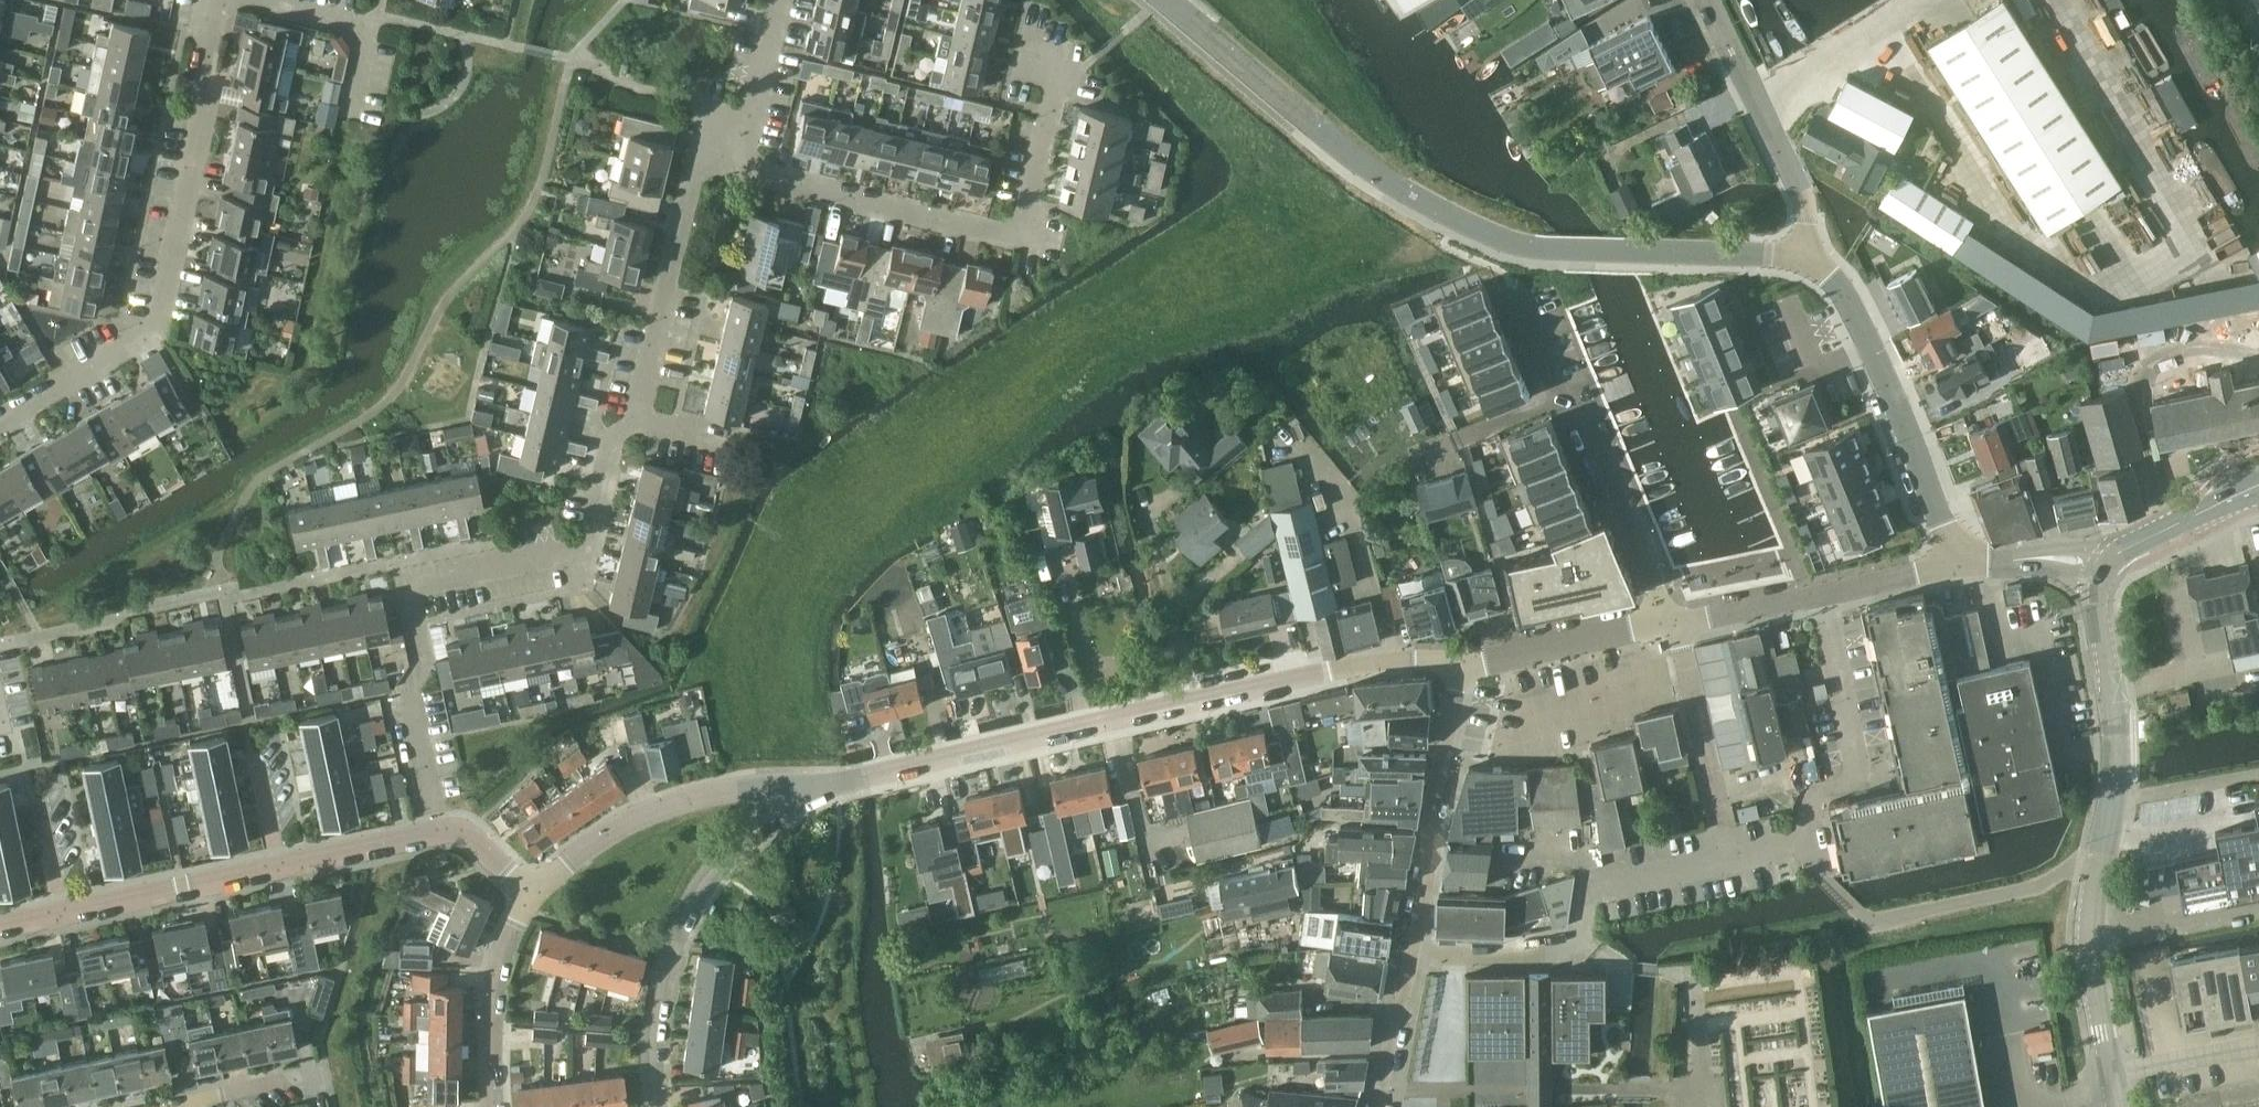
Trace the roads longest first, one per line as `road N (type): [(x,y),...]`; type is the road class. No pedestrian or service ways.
road 1 (tertiary): [(1164,0),(1409,194),(1456,221),(1551,249),(1810,255)]
road 2 (residential): [(822,782),(1370,670),(1479,660)]
road 3 (residential): [(437,832),(407,692),(423,662),(408,586),(584,549),(626,412)]
road 4 (tertiary): [(2117,1106),(2090,935),(2118,748),(2096,599),(2104,569)]
road 5 (residential): [(0,416),(158,324),(222,0)]
road 6 (residential): [(737,168),(1019,238),(1057,84),(1042,56),(1018,44)]
road 7 (residential): [(658,1106),(657,1035),(687,911),(733,846),(822,782)]
road 8 (unclassified): [(1729,863),(1807,849),(1812,800),(1865,771),(1827,593)]
road 9 (residential): [(1410,958),(1578,949),(1589,901),(1608,885),(1729,863)]
road 10 (tertiary): [(1958,561),(1873,345),(1843,289),(1810,255)]
road 11 (residential): [(531,891),(592,843),(713,794),(775,780),(822,782)]
road 12 (residential): [(1479,660),(1460,692),(1410,958)]
road 13 (residential): [(626,412),(701,159),(737,168)]
road 14 (unclassified): [(1810,255),(1805,201),(1711,0)]
road 15 (residential): [(1559,393),(1584,417),(1671,624)]
road 16 (unclassified): [(1729,863),(1671,624)]
road 17 (residential): [(531,891),(496,974),(494,1106)]
road 18 (residential): [(63,913),(275,867)]
road 19 (residential): [(1479,660),(1671,624)]
road 20 (tertiary): [(2104,569),(2129,546),(2258,484)]
road 21 (residential): [(737,168),(777,0)]
road 22 (residential): [(275,867),(437,832)]
road 23 (residential): [(1671,624),(1827,593)]
road 24 (residential): [(1410,958),(1378,1106)]
road 25 (tertiary): [(1958,561),(2069,558),(2104,569)]
road 26 (residential): [(275,867),(249,726)]
road 27 (residential): [(1827,593),(1958,561)]
road 28 (residential): [(371,27),(246,0)]

